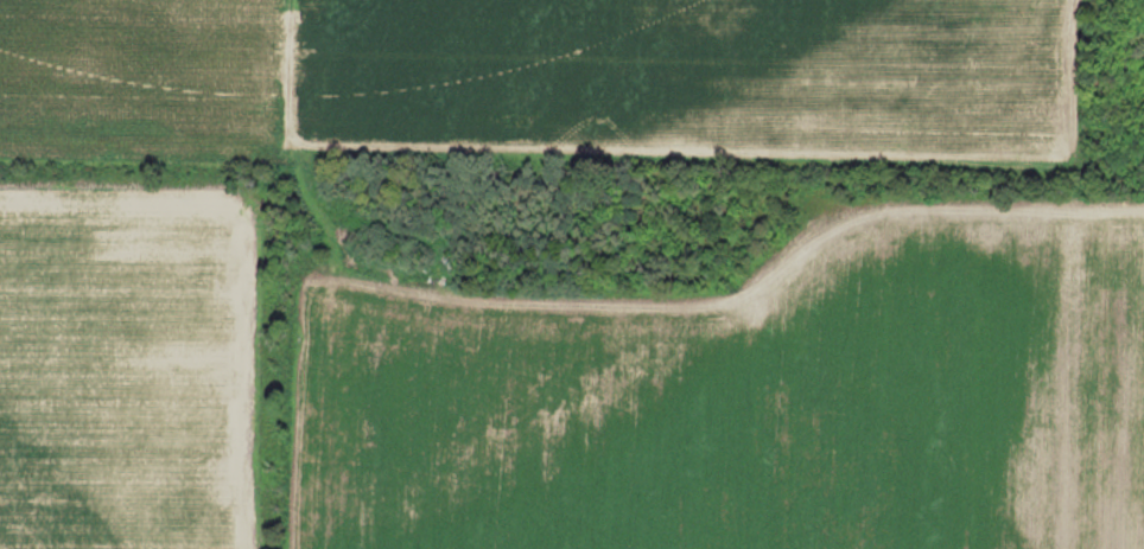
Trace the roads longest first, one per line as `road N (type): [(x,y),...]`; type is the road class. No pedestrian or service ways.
road 1 (track): [(1073,0),(1069,117),(1051,147),(1019,166),(344,148),(295,154)]
road 2 (track): [(1143,211),(851,217),(720,305),(676,308),(465,302),(392,295),(320,275)]
road 3 (track): [(320,275),(330,255),(300,189),(295,154),(293,0)]

